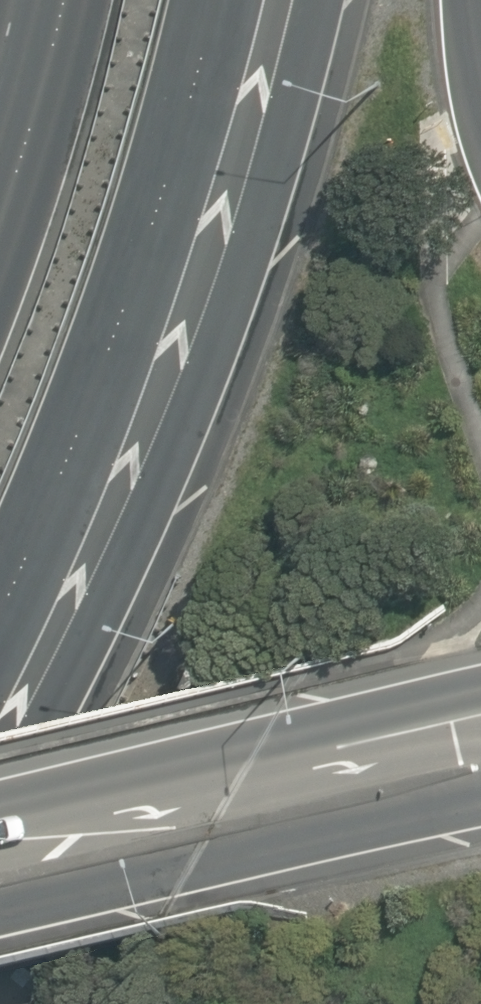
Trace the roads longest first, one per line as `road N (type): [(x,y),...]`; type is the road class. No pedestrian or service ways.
road 1 (trunk): [(321,0),(248,262),(160,515),(69,717),(0,824)]
road 2 (trunk): [(214,0),(159,221),(0,617)]
road 3 (trunk): [(480,805),(0,922)]
road 4 (trunk): [(0,808),(291,737)]
road 5 (trunk): [(291,737),(480,698)]
road 6 (trunk): [(291,737),(480,742)]

